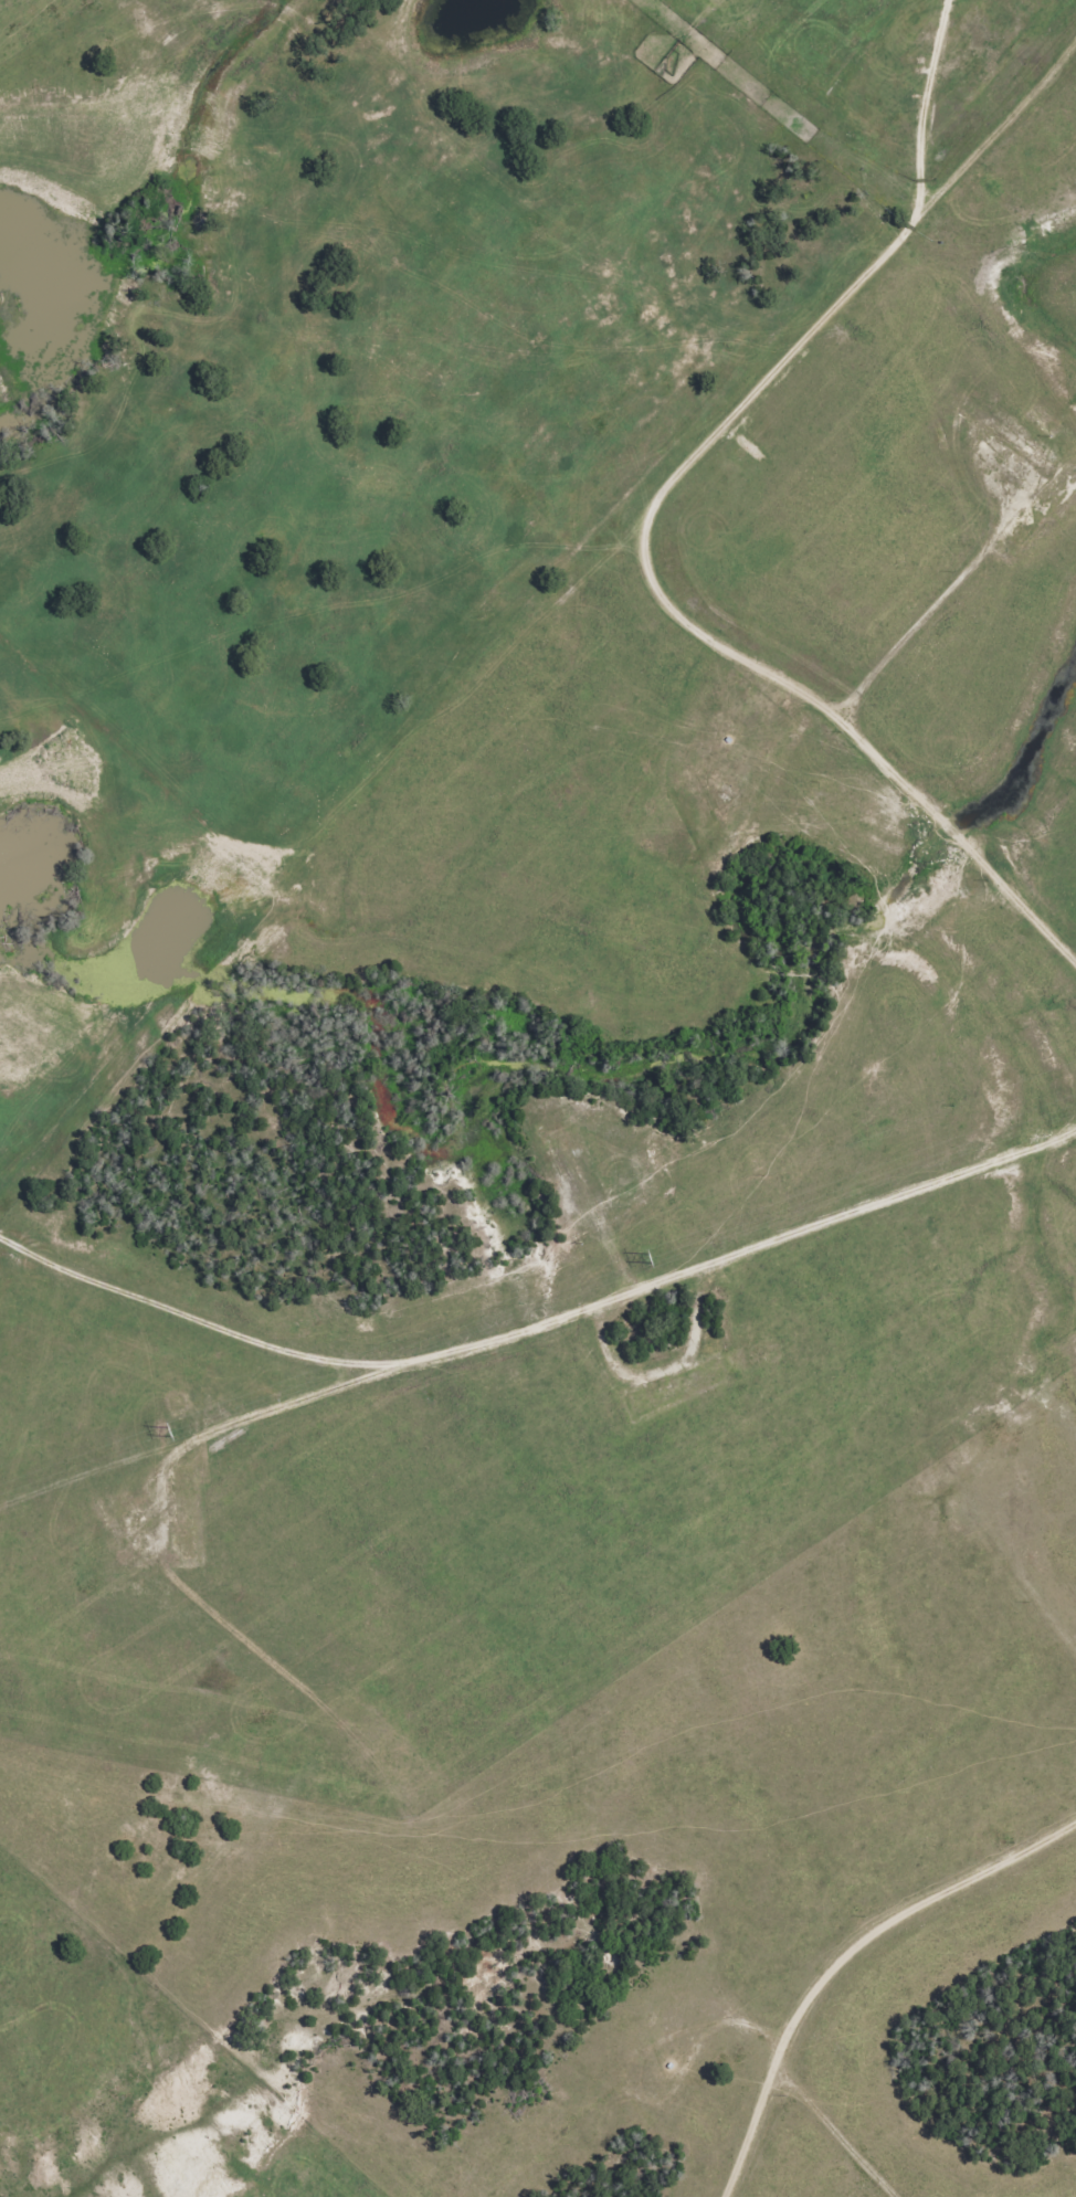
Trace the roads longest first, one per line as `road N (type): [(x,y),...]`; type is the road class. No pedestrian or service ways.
road 1 (residential): [(1075,964),(854,726),(662,596),(647,549),(651,510),(683,472),(898,250),(954,172),(1075,40)]
road 2 (residential): [(1075,1129),(524,1333),(209,1432),(180,1451),(151,1490),(141,1545)]
road 3 (residential): [(733,2196),(799,2014),(824,1968),(871,1929),(940,1898),(1075,1813)]
road 4 (residential): [(420,1362),(289,1350),(176,1316),(0,1236)]
road 5 (residential): [(644,2068),(666,2019),(696,2006),(724,2009),(756,2028),(906,2196)]
road 6 (residential): [(859,732),(854,707),(871,666),(1009,528),(1026,488),(1024,454)]

